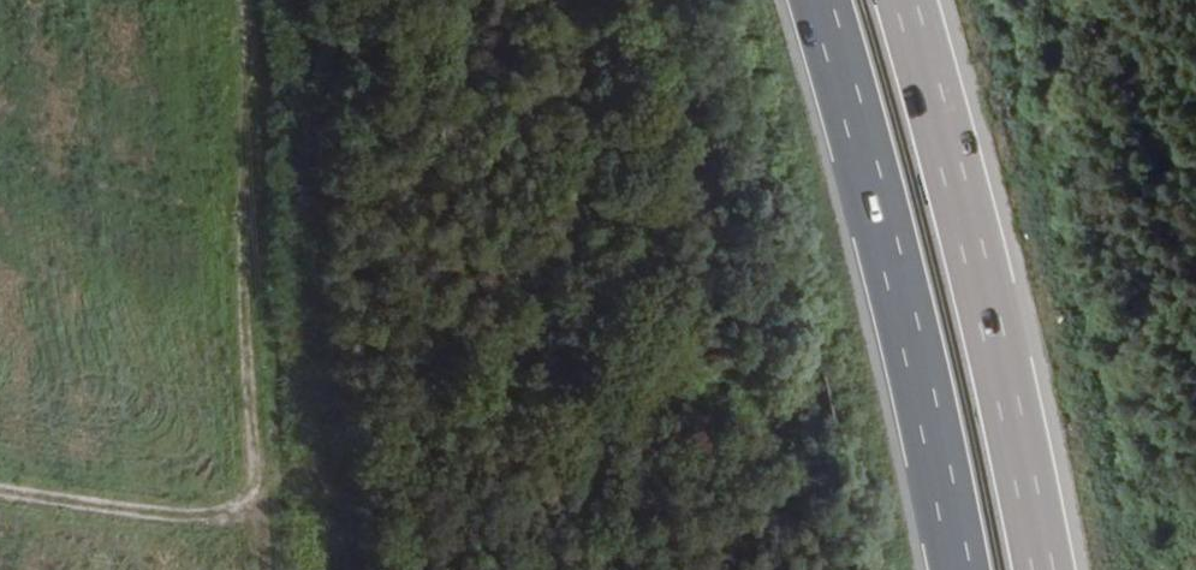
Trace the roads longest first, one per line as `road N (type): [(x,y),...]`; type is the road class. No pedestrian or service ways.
road 1 (motorway): [(820,0),(887,234),(963,569)]
road 2 (motorway): [(1040,569),(904,0)]
road 3 (track): [(257,569),(244,0)]
road 4 (track): [(255,514),(183,522),(0,494)]

